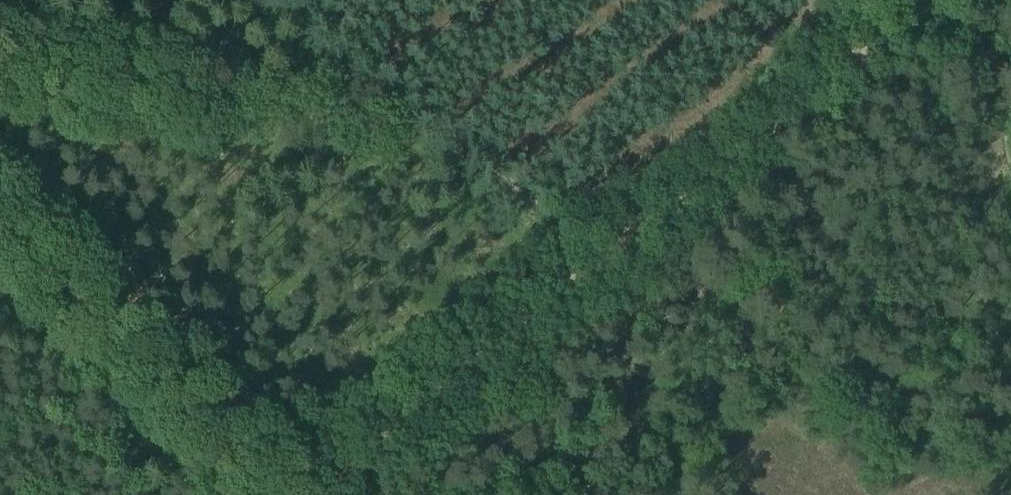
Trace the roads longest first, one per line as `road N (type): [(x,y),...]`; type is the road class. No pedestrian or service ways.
road 1 (track): [(601,270),(920,12)]
road 2 (track): [(285,494),(273,473),(0,221)]
road 3 (track): [(323,494),(601,270)]
road 4 (track): [(601,270),(438,116)]
road 5 (track): [(438,116),(312,0)]

